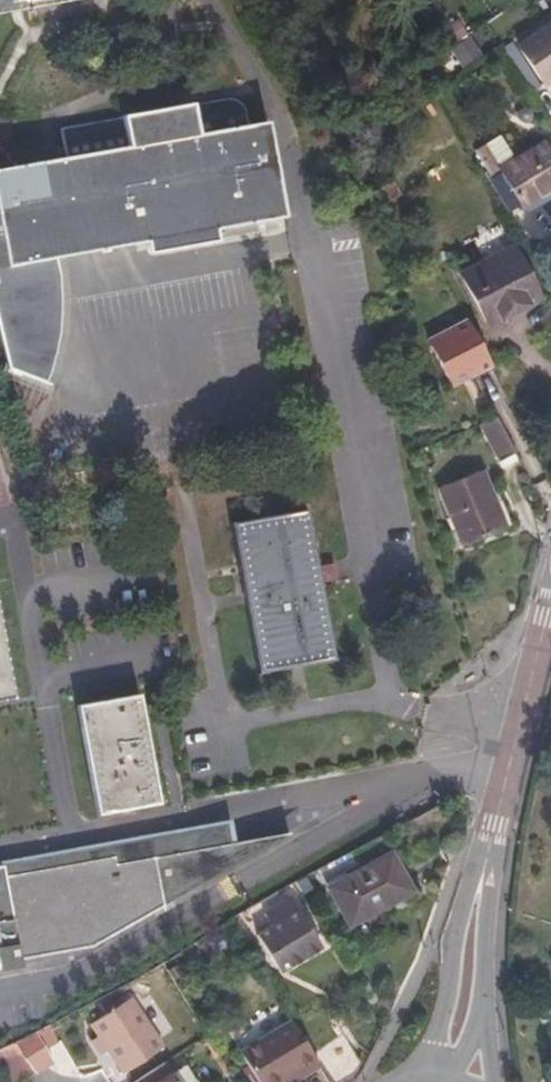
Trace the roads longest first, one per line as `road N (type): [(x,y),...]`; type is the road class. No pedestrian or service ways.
road 1 (tertiary): [(498,823),(455,924),(436,1040),(409,1076)]
road 2 (tertiary): [(498,823),(550,605)]
road 3 (tertiary): [(485,1011),(498,823)]

